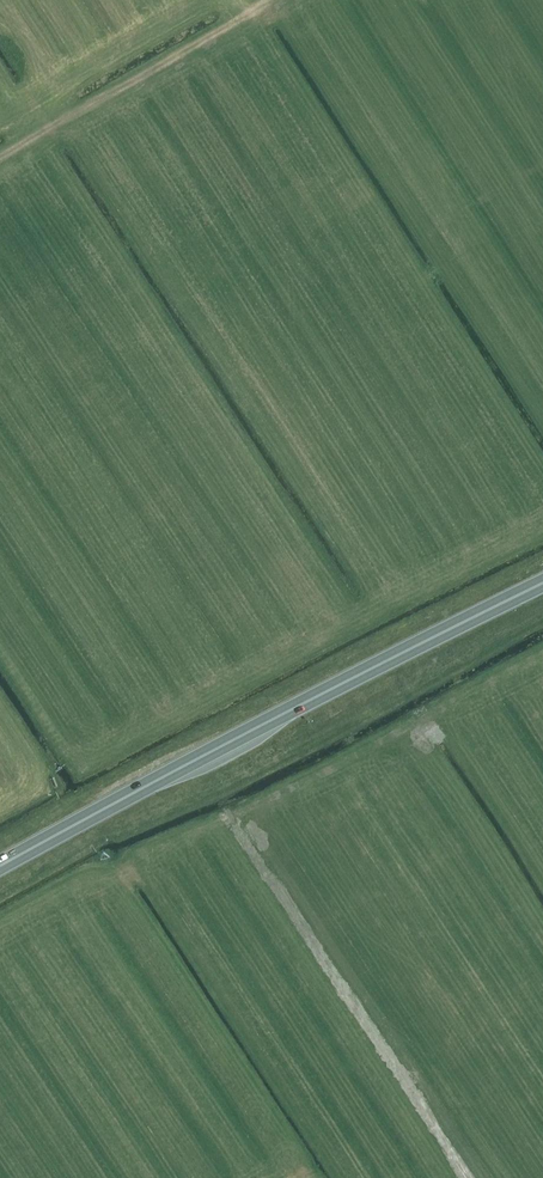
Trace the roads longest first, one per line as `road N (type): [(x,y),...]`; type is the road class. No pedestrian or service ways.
road 1 (trunk): [(0,867),(542,584)]

